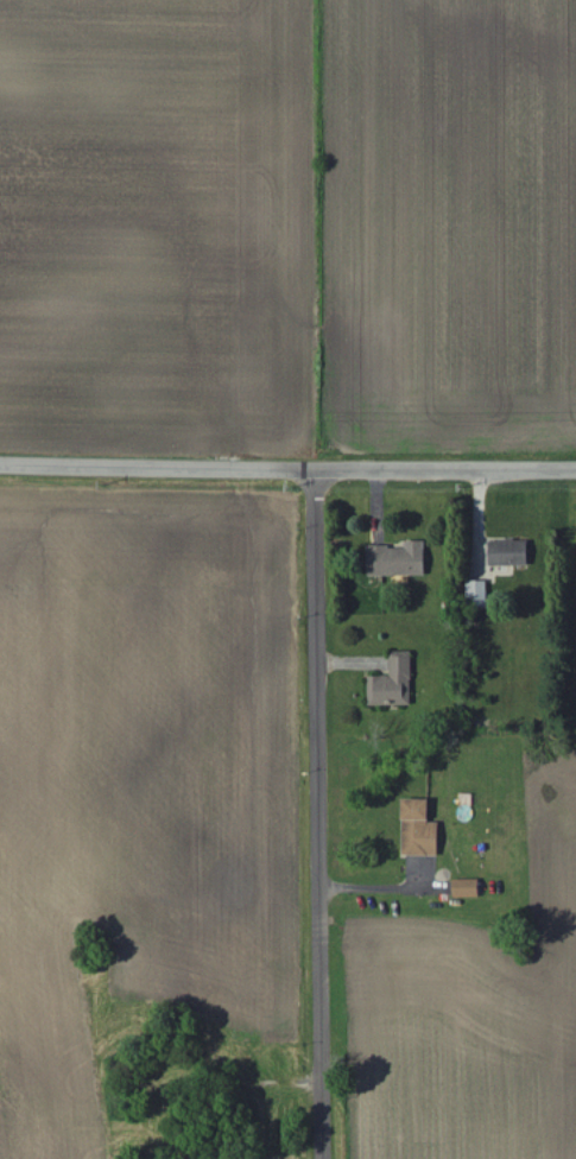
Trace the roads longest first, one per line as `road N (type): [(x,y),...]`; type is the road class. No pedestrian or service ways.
road 1 (residential): [(324,1158),(316,471)]
road 2 (residential): [(316,471),(0,465)]
road 3 (residential): [(316,471),(575,471)]

